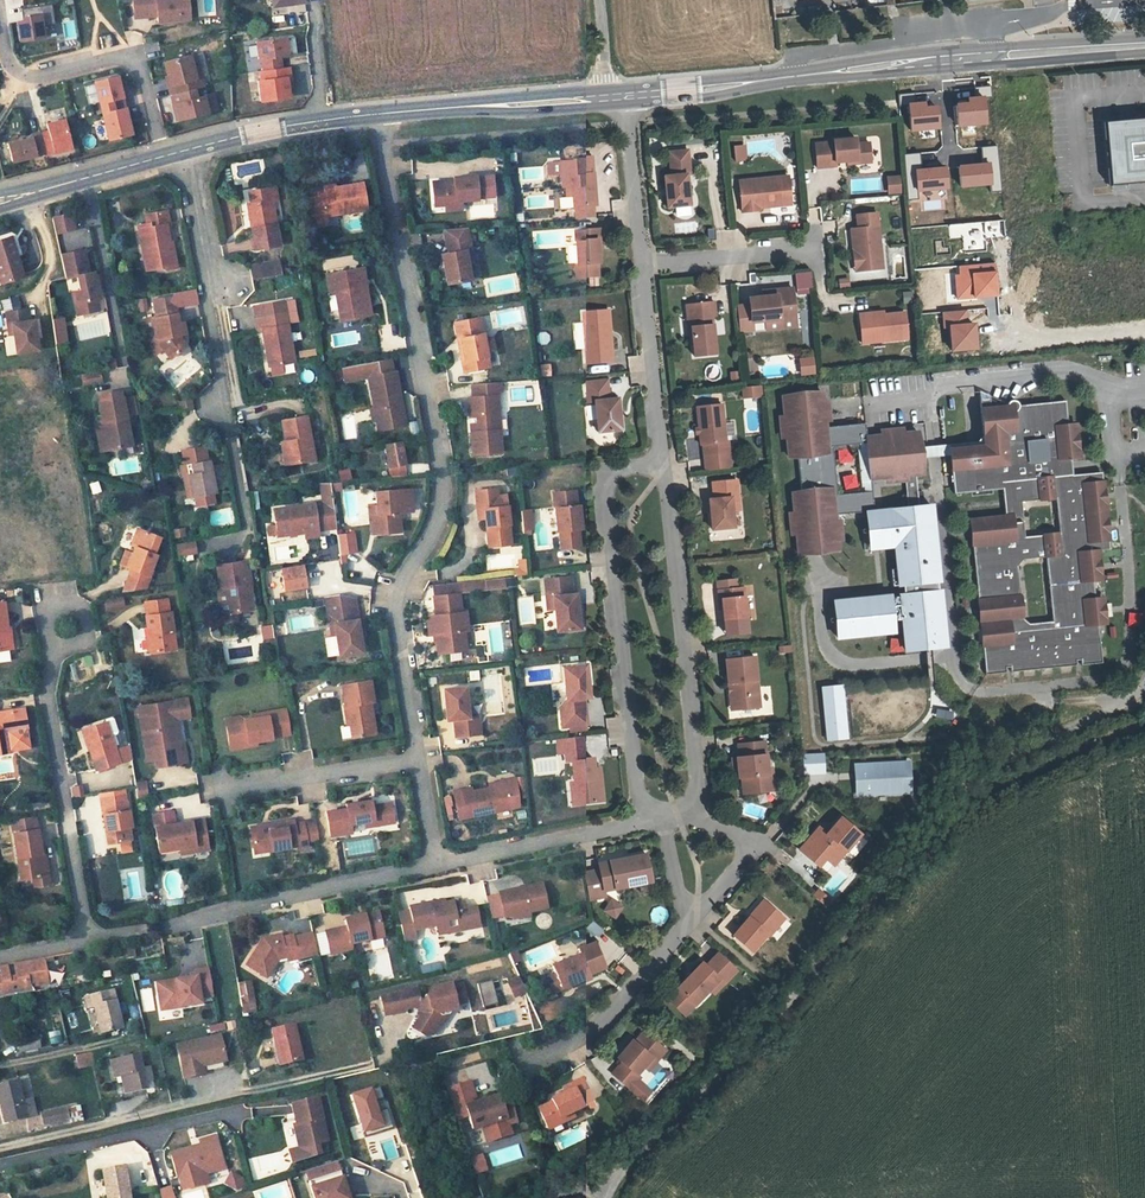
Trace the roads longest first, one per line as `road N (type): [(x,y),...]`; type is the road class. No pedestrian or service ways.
road 1 (residential): [(1144,685),(1012,758),(953,811),(796,993),(609,1179)]
road 2 (residential): [(418,759),(396,607),(439,508),(442,474),(376,114)]
road 3 (secondary): [(625,95),(1144,43)]
road 4 (residential): [(648,819),(640,803),(606,489),(615,473),(663,456)]
road 5 (residential): [(663,456),(702,793),(695,809)]
road 6 (residential): [(67,622),(48,701),(86,940)]
road 7 (residential): [(0,12),(10,62),(22,73),(121,57),(139,65),(161,157)]
road 8 (residential): [(435,866),(162,928)]
road 9 (secondary): [(376,114),(625,95)]
road 10 (residential): [(689,926),(607,1022),(522,1070)]
road 11 (residential): [(648,819),(435,866)]
road 12 (residential): [(418,759),(225,790)]
road 13 (secondary): [(185,151),(376,114)]
road 14 (residential): [(645,263),(663,456)]
road 15 (residential): [(645,263),(821,251)]
road 16 (residential): [(695,809),(707,825),(749,847),(748,861),(689,926)]
road 17 (residential): [(625,95),(645,263)]
road 18 (secondary): [(0,201),(161,157)]
road 19 (residential): [(206,262),(225,404)]

